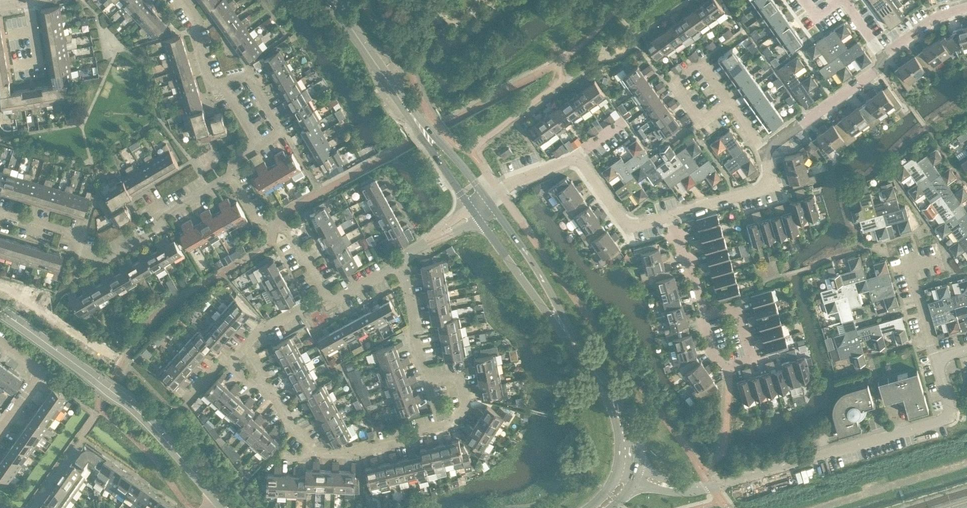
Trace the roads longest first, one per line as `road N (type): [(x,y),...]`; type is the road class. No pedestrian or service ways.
road 1 (residential): [(936,358),(948,402),(941,420),(706,488),(628,472)]
road 2 (residential): [(404,263),(414,324),(409,333),(428,384),(461,376),(467,403),(452,423),(408,439),(311,451)]
road 3 (secondary): [(628,472),(631,441),(619,407),(480,207)]
road 4 (tertiary): [(0,311),(124,399),(217,498)]
road 5 (residential): [(0,217),(66,231),(82,251),(108,259),(232,175)]
road 6 (secondary): [(480,207),(331,0)]
road 7 (residential): [(765,152),(870,77),(882,55)]
road 8 (residential): [(705,313),(737,304),(754,359),(729,366),(713,347)]
road 9 (residential): [(670,214),(771,186),(765,152)]
road 10 (residential): [(936,358),(908,257),(937,248)]
road 11 (residential): [(730,101),(702,62),(673,83),(701,122)]
road 12 (residential): [(577,156),(629,227),(670,214)]
road 13 (residential): [(224,81),(250,74),(283,132),(259,145)]

